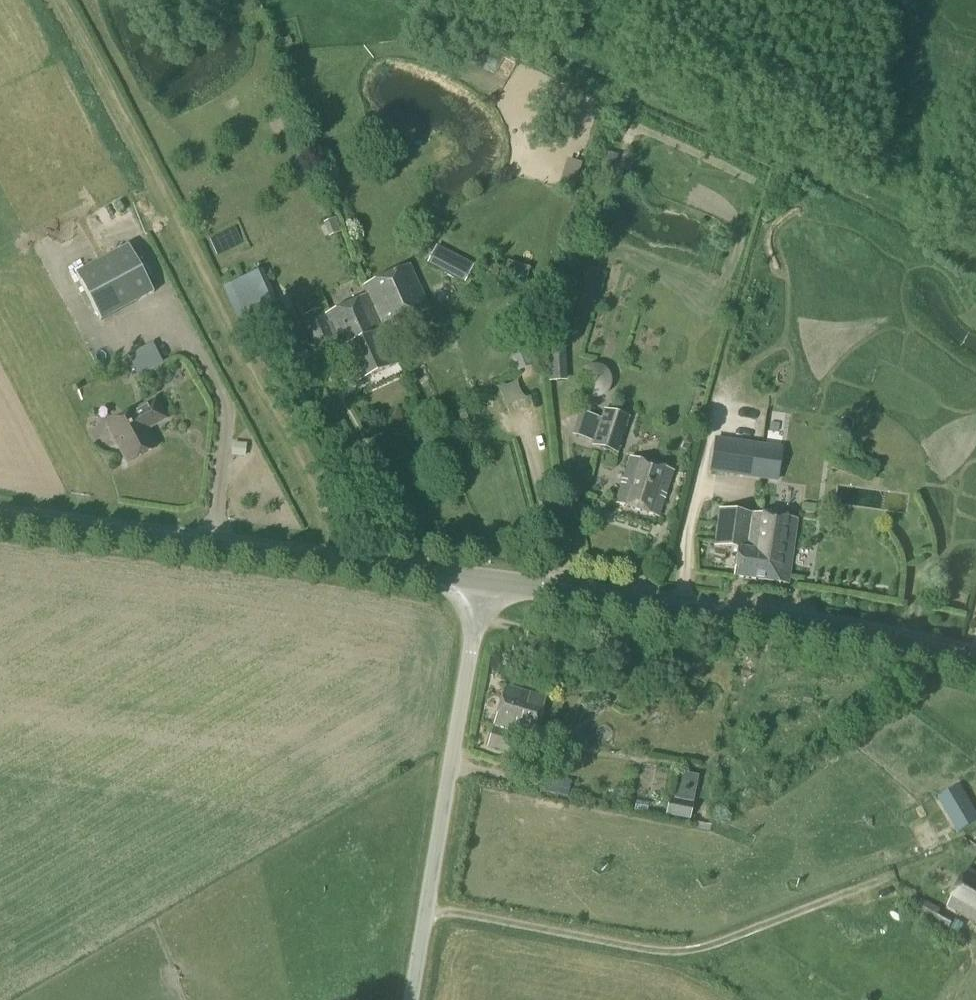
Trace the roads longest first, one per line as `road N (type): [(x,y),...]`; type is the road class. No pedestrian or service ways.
road 1 (track): [(56,0),(355,563)]
road 2 (tertiary): [(975,663),(792,625),(481,583)]
road 3 (tertiary): [(0,518),(481,583)]
road 4 (unclassified): [(408,999),(481,583)]

